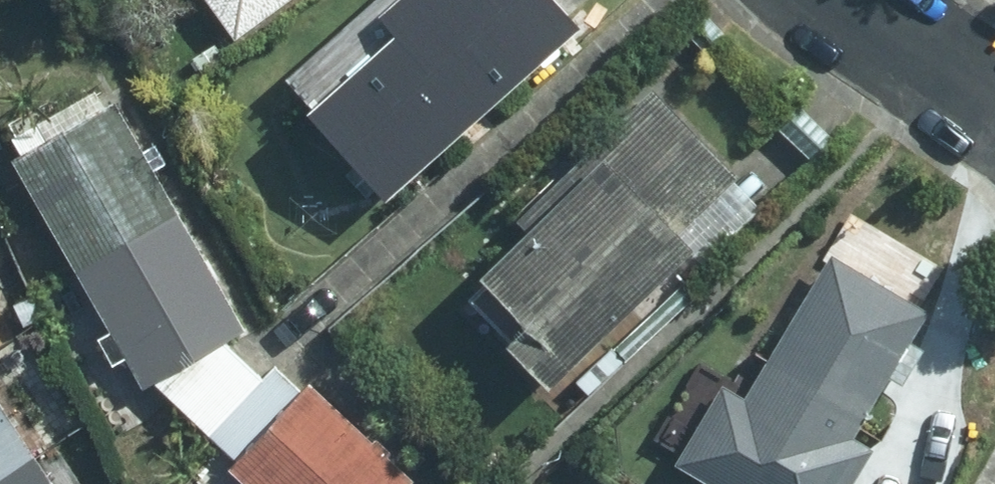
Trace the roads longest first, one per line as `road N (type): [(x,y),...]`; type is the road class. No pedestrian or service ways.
road 1 (residential): [(840,0),(994,107)]

